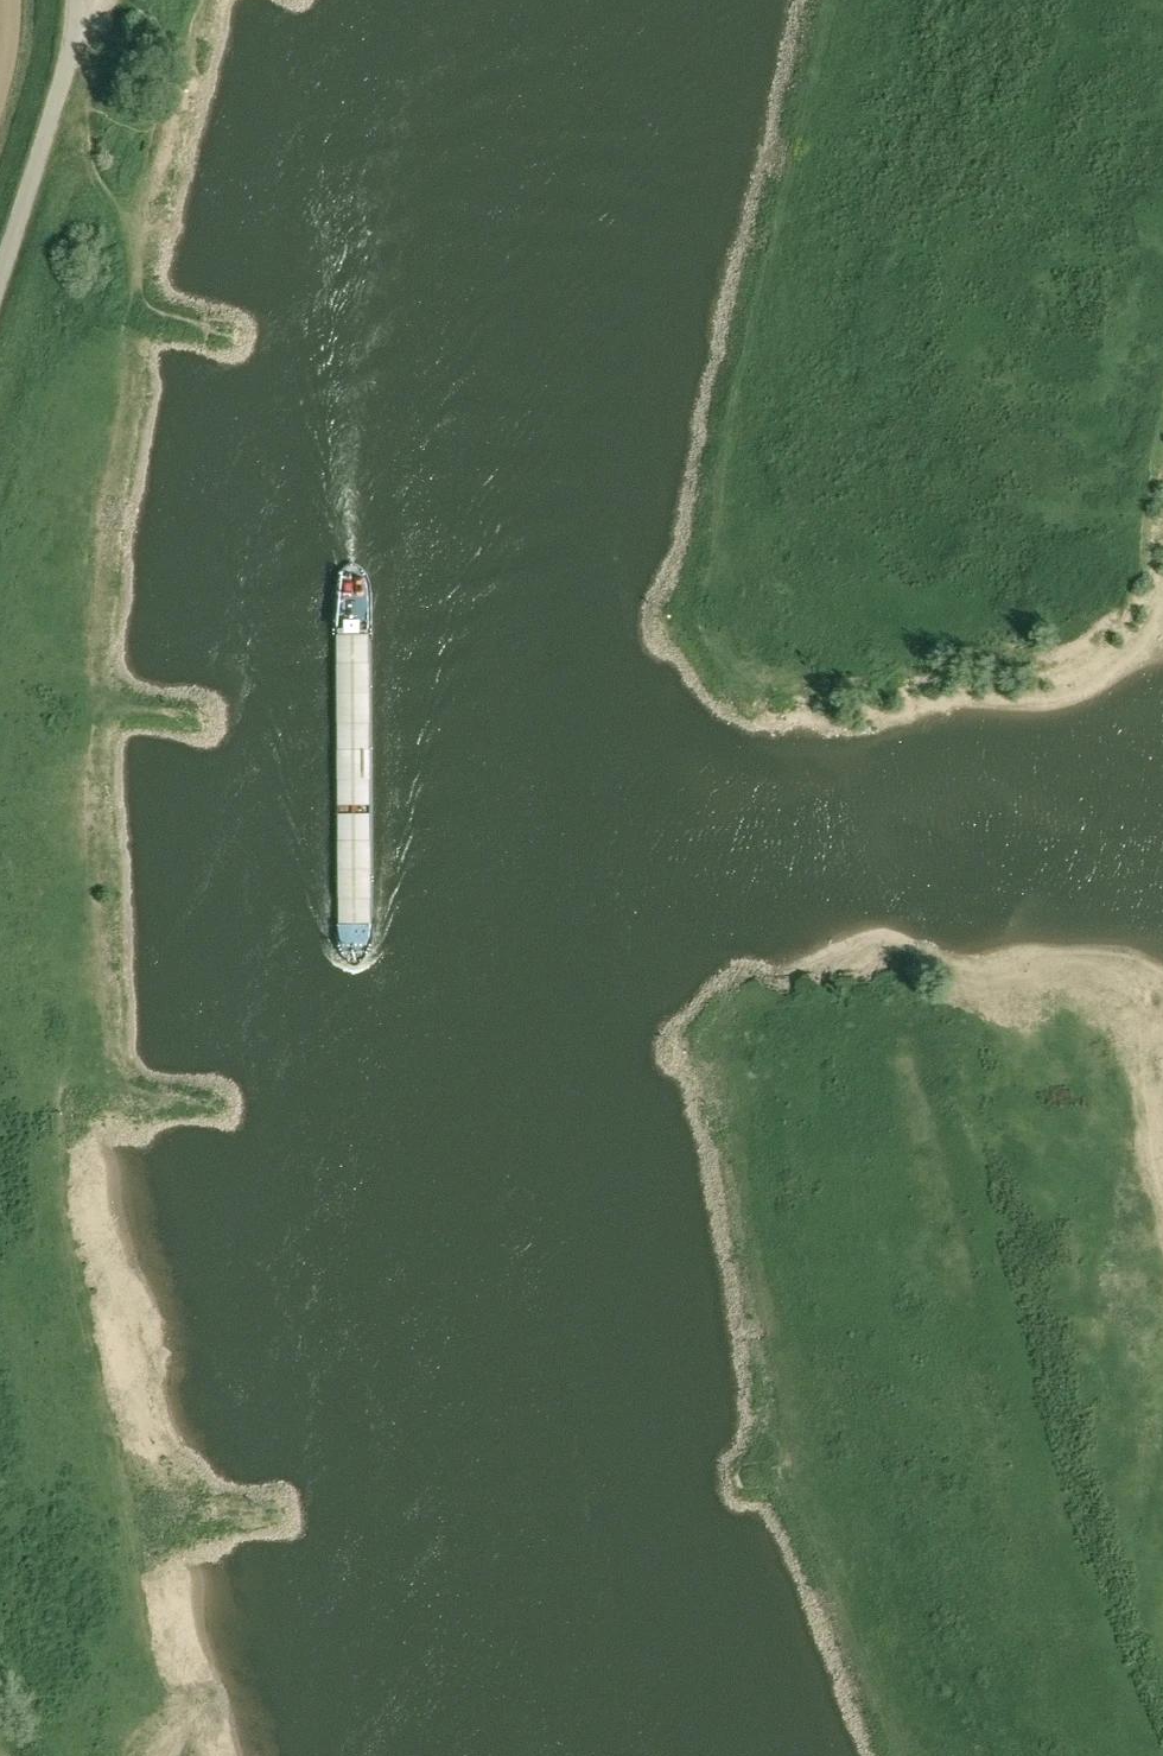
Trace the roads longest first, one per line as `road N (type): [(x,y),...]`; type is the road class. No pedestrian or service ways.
road 1 (unclassified): [(0,277),(67,67),(72,0)]

